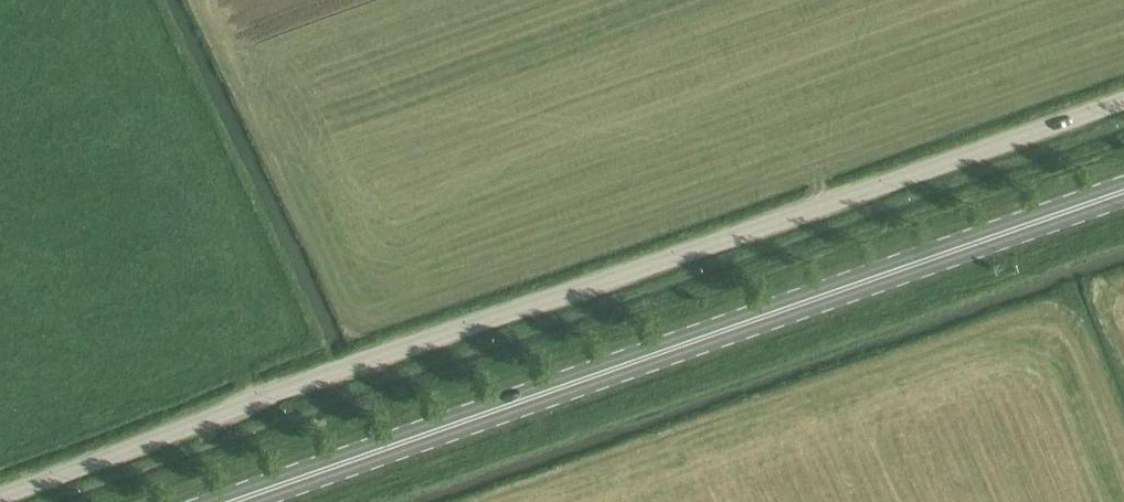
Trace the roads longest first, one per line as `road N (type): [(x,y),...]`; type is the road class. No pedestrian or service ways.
road 1 (unclassified): [(0,496),(1123,103)]
road 2 (primary): [(239,501),(1123,193)]

